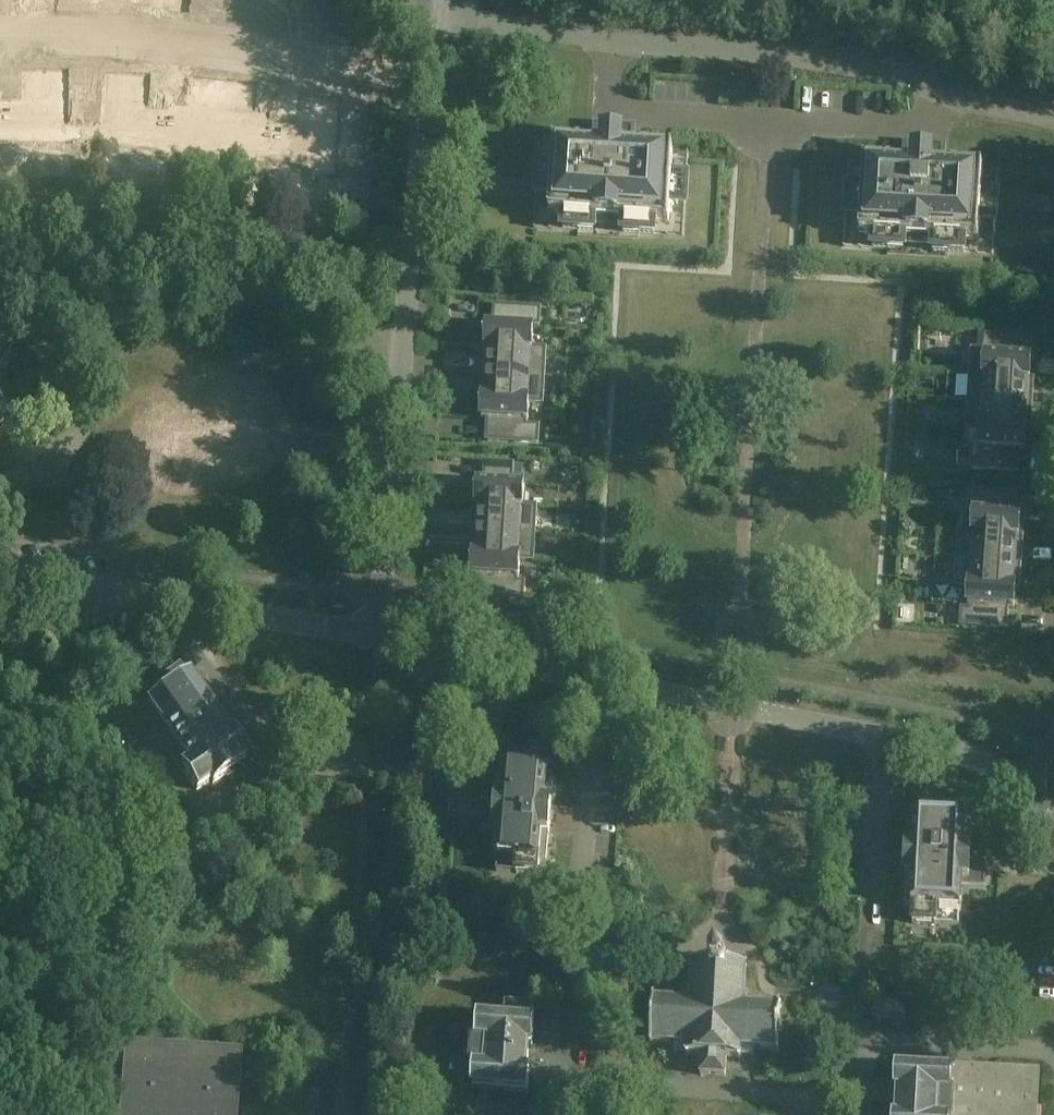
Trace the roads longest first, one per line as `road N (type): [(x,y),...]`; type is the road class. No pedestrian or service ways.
road 1 (residential): [(1023,779),(962,750),(376,632)]
road 2 (residential): [(432,14),(800,56),(1053,118)]
road 3 (residential): [(376,632),(426,82)]
road 4 (residential): [(0,23),(161,31),(426,82)]
road 5 (residential): [(376,632),(0,570)]

